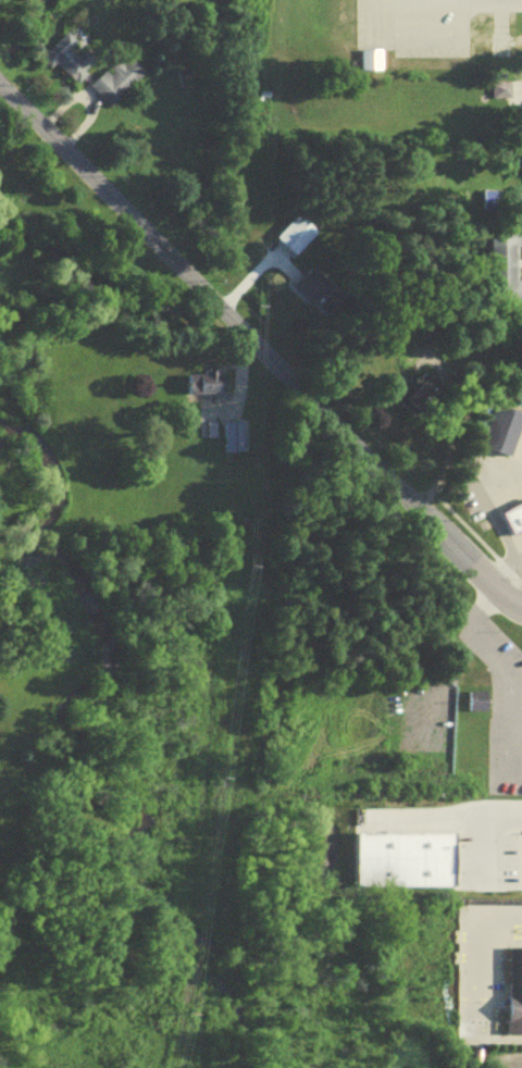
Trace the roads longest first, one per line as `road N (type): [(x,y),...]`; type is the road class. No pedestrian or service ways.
road 1 (residential): [(521,620),(0,95)]

